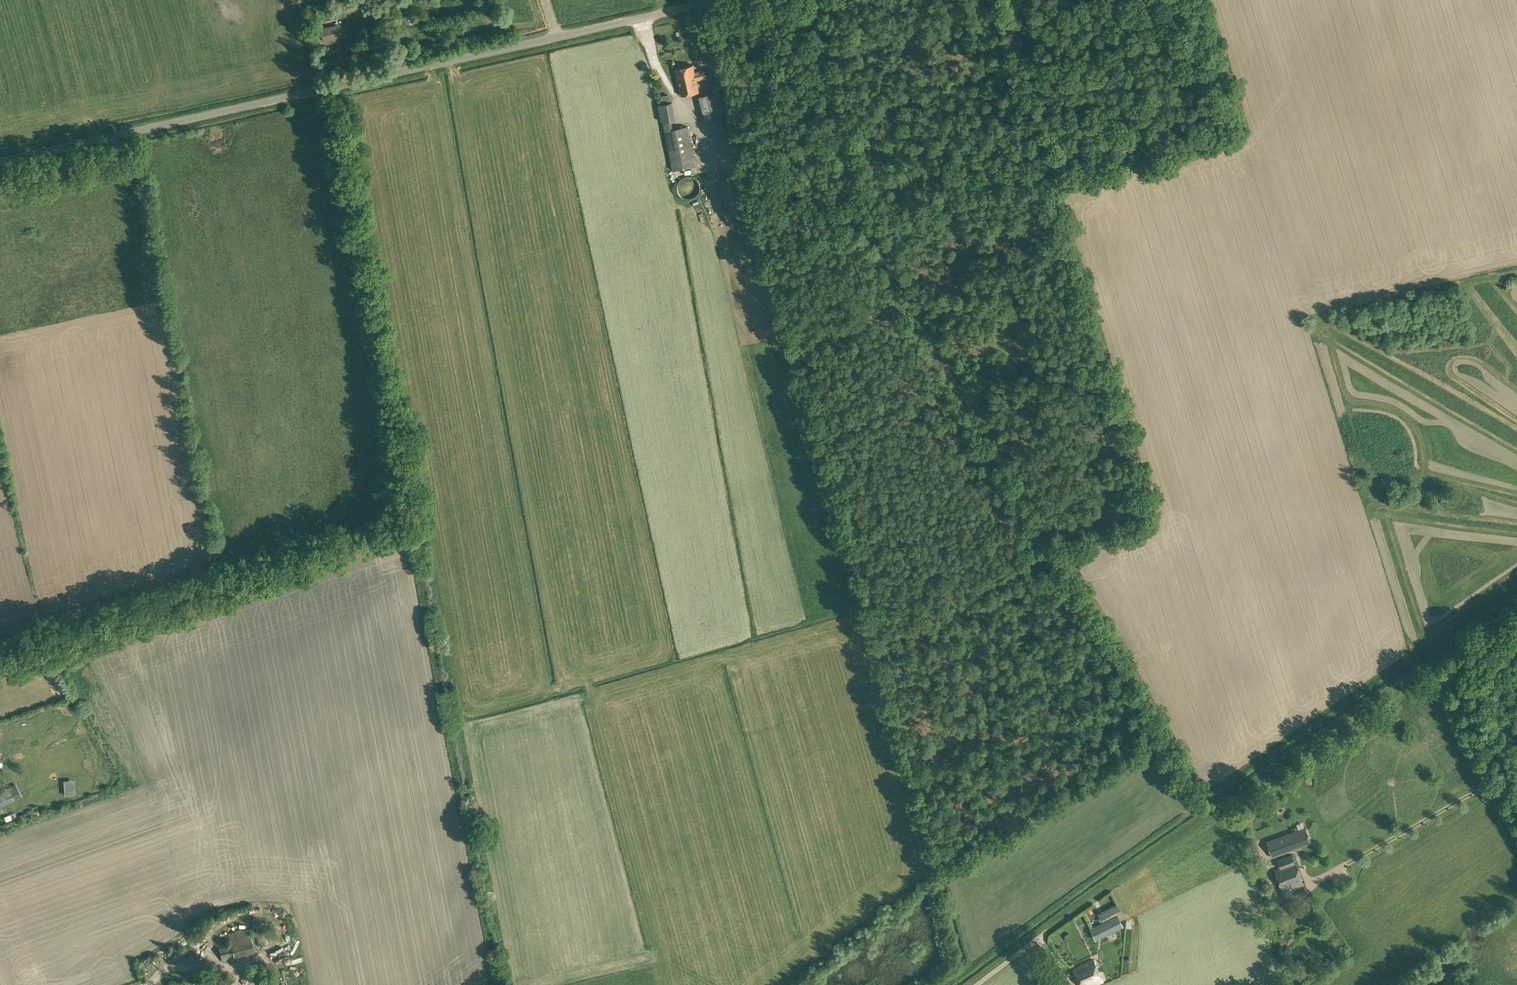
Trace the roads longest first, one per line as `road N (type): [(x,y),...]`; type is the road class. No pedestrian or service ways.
road 1 (unclassified): [(0,161),(718,0)]
road 2 (track): [(1411,671),(1208,813)]
road 3 (track): [(1208,813),(1037,936)]
road 4 (track): [(152,984),(173,968),(269,964)]

